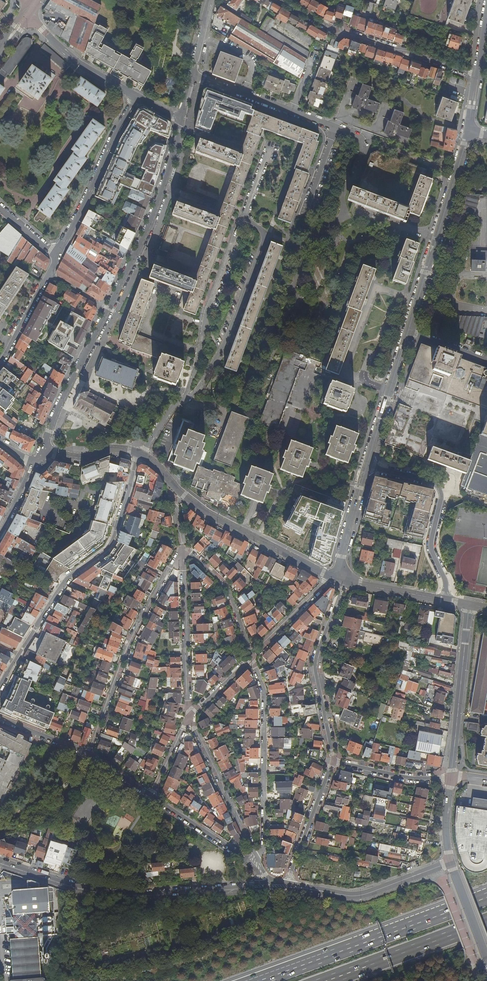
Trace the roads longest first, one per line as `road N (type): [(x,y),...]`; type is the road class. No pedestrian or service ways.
road 1 (residential): [(41,451),(160,204),(181,120)]
road 2 (residential): [(0,686),(65,581),(110,544),(138,452)]
road 3 (residential): [(0,863),(116,892),(265,884)]
road 4 (motorway): [(486,893),(251,980)]
road 5 (residential): [(88,756),(131,634),(182,548)]
road 6 (residential): [(333,577),(202,509),(143,454)]
road 7 (residential): [(250,658),(264,692),(260,870)]
road 8 (residential): [(243,217),(263,242),(223,346),(200,391),(184,398)]
road 9 (residential): [(408,332),(468,130)]
road 10 (residential): [(477,74),(331,28),(284,0)]
road 11 (residential): [(243,217),(184,398)]
road 12 (residential): [(331,762),(313,663),(346,580)]
road 13 (residential): [(444,600),(431,548),(437,487),(366,467)]
road 14 (residential): [(136,97),(57,256)]
road 15 (residential): [(452,776),(469,605)]
road 16 (residential): [(287,886),(366,895),(451,864)]
road 17 (residential): [(182,548),(188,717)]
road 18 (residential): [(260,870),(188,717)]
road 19 (motorway): [(328,980),(486,922)]
road 20 (residential): [(366,467),(408,332)]
road 21 (residential): [(136,97),(80,65),(28,11)]
road 22 (residential): [(250,658),(230,593),(182,548)]
road 23 (residential): [(331,762),(287,886)]
road 24 (residential): [(151,797),(260,870)]
road 25 (residential): [(452,776),(415,779),(331,762)]
road 26 (residential): [(57,256),(0,363)]

